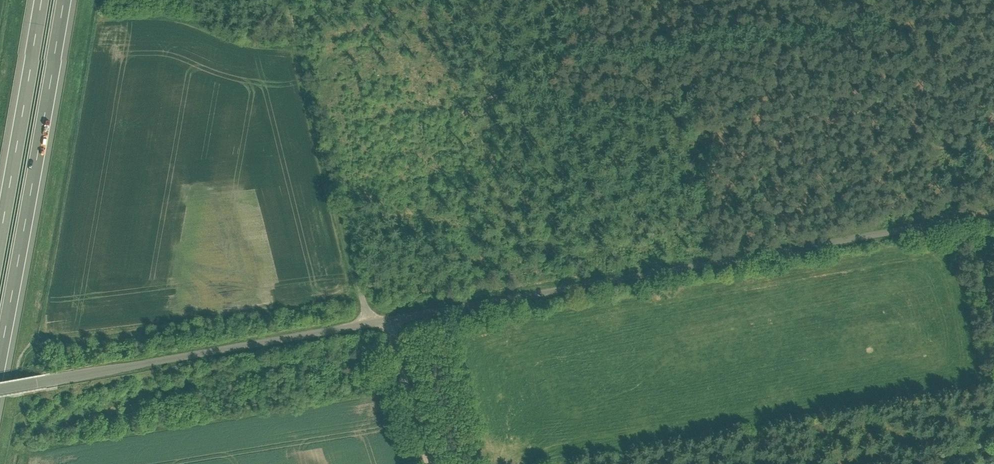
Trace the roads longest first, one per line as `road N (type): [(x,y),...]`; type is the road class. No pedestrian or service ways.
road 1 (unclassified): [(993,213),(389,321)]
road 2 (unclassified): [(389,321),(0,390)]
road 3 (motorway): [(0,353),(64,0)]
road 4 (motorway): [(42,0),(0,236)]
road 5 (unclassified): [(389,321),(429,463)]

